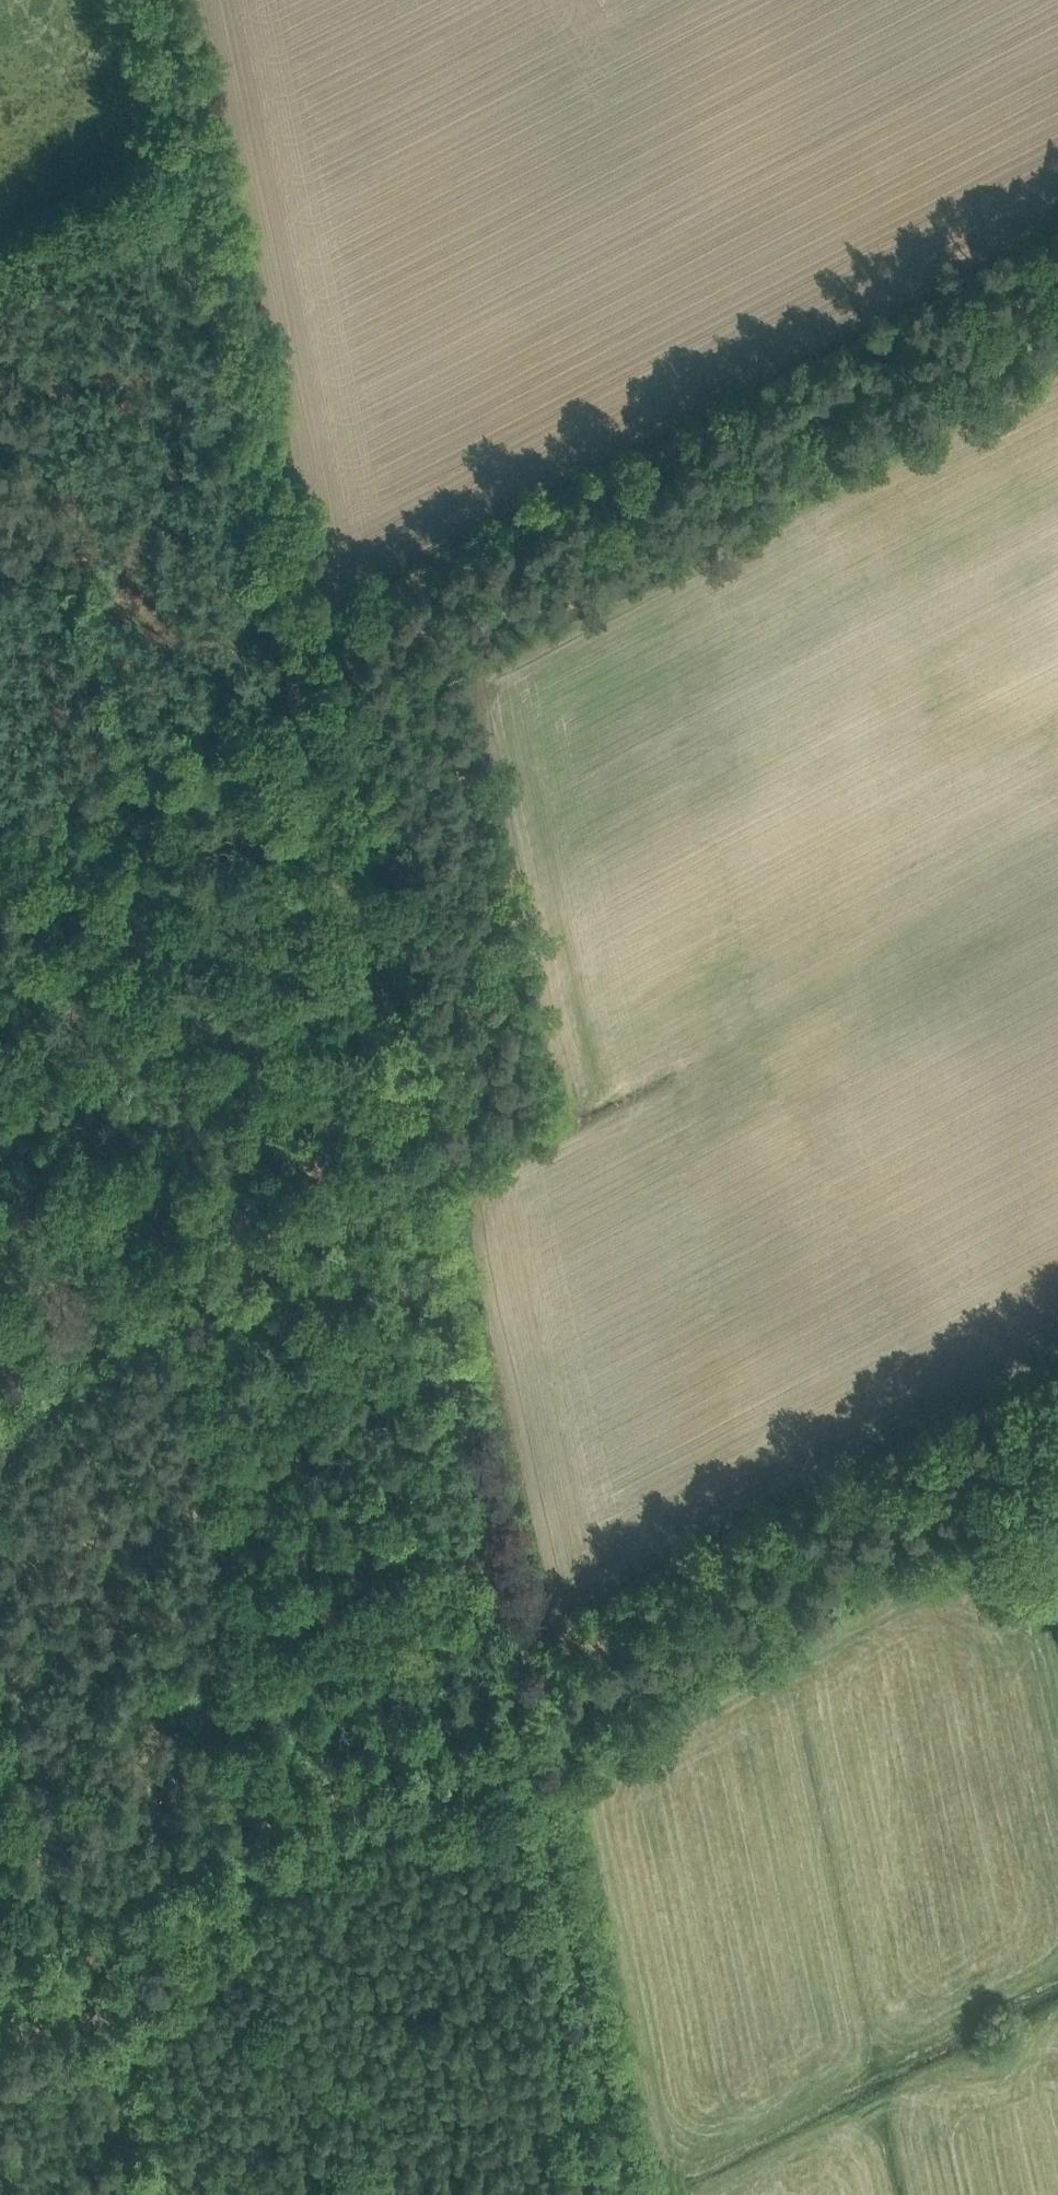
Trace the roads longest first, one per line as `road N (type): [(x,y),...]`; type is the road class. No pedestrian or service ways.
road 1 (track): [(532,1713),(152,0)]
road 2 (track): [(1057,1421),(633,1665),(532,1713)]
road 3 (track): [(532,1713),(0,1986)]
road 4 (track): [(532,1713),(632,2194)]
road 5 (track): [(0,1374),(411,1166)]

